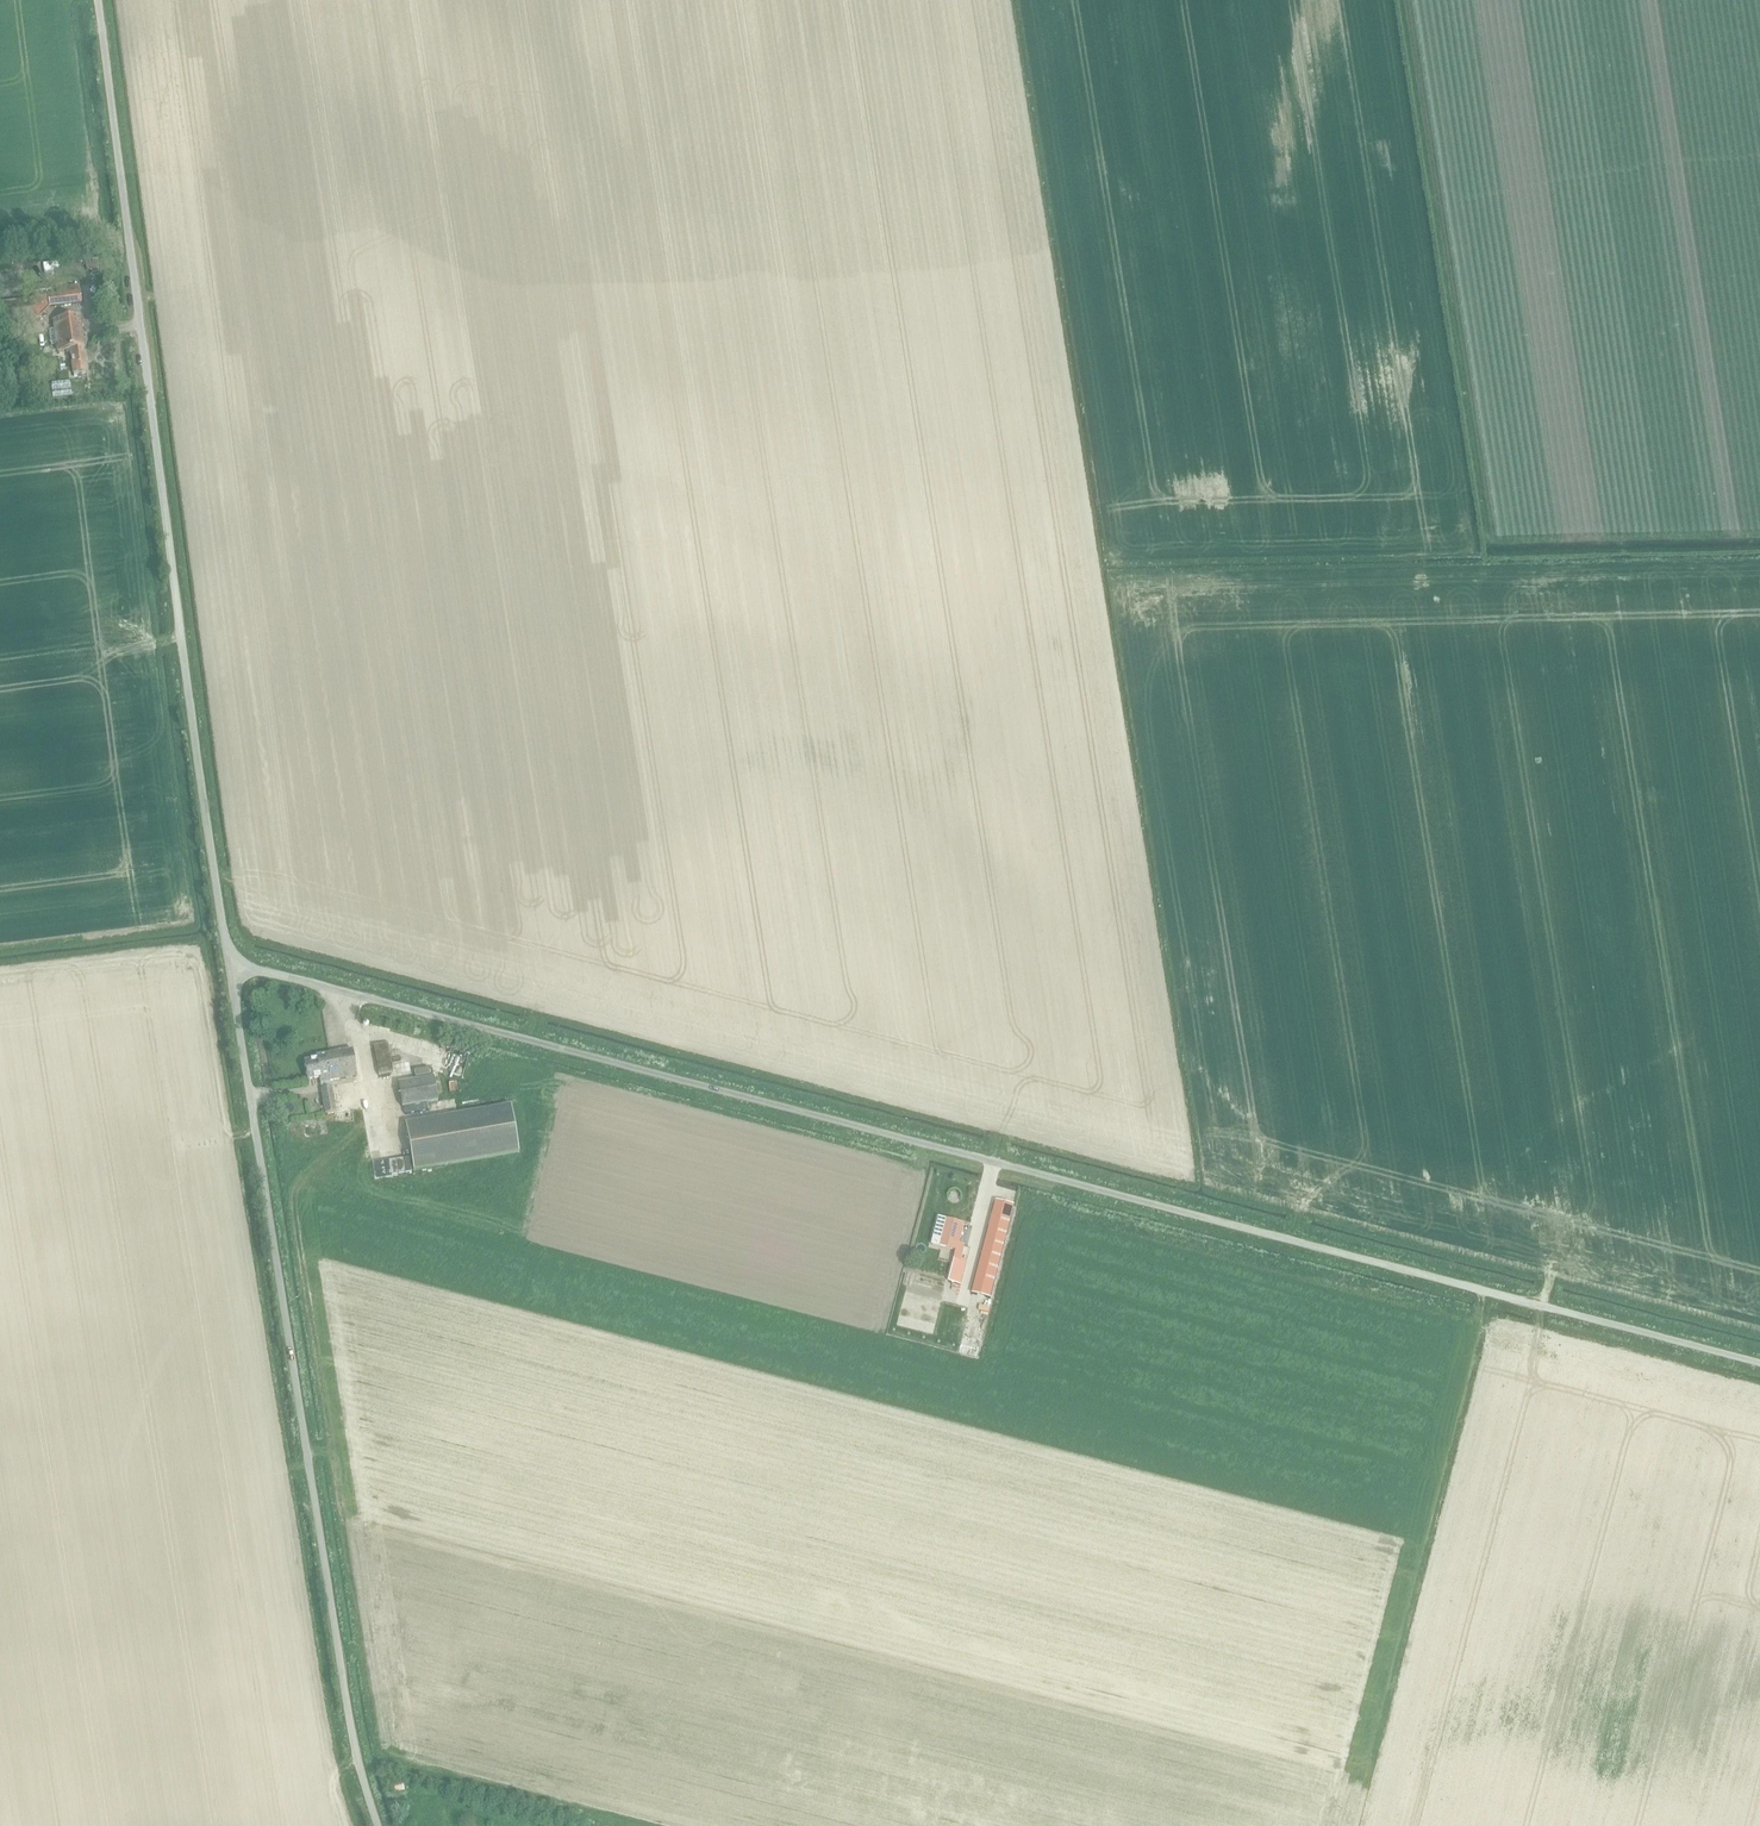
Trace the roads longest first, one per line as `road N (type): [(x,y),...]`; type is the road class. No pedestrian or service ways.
road 1 (unclassified): [(1759,1363),(230,962)]
road 2 (unclassified): [(230,962),(98,0)]
road 3 (unclassified): [(377,1825),(352,1738),(230,962)]

